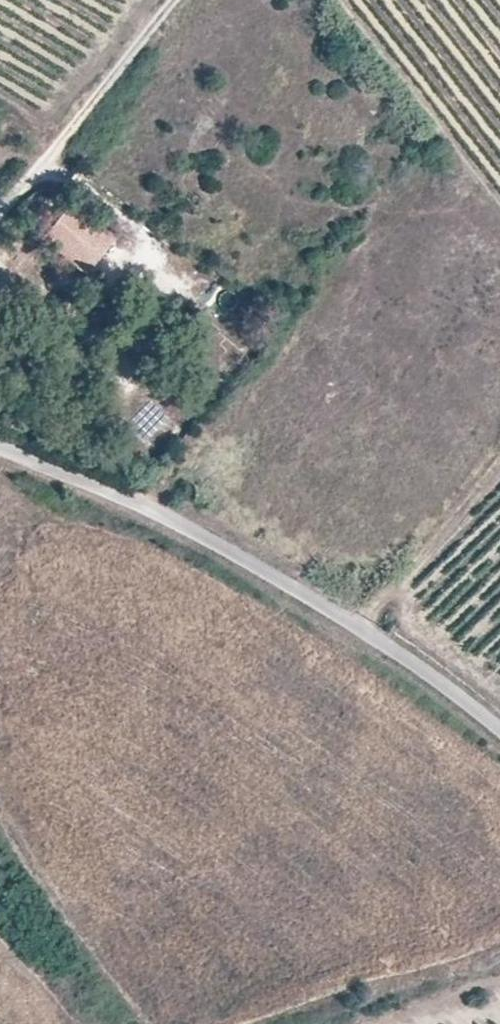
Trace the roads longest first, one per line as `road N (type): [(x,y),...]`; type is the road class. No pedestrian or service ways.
road 1 (unclassified): [(0,449),(160,511),(443,684),(499,733)]
road 2 (track): [(171,0),(0,214)]
road 3 (track): [(499,471),(358,631)]

